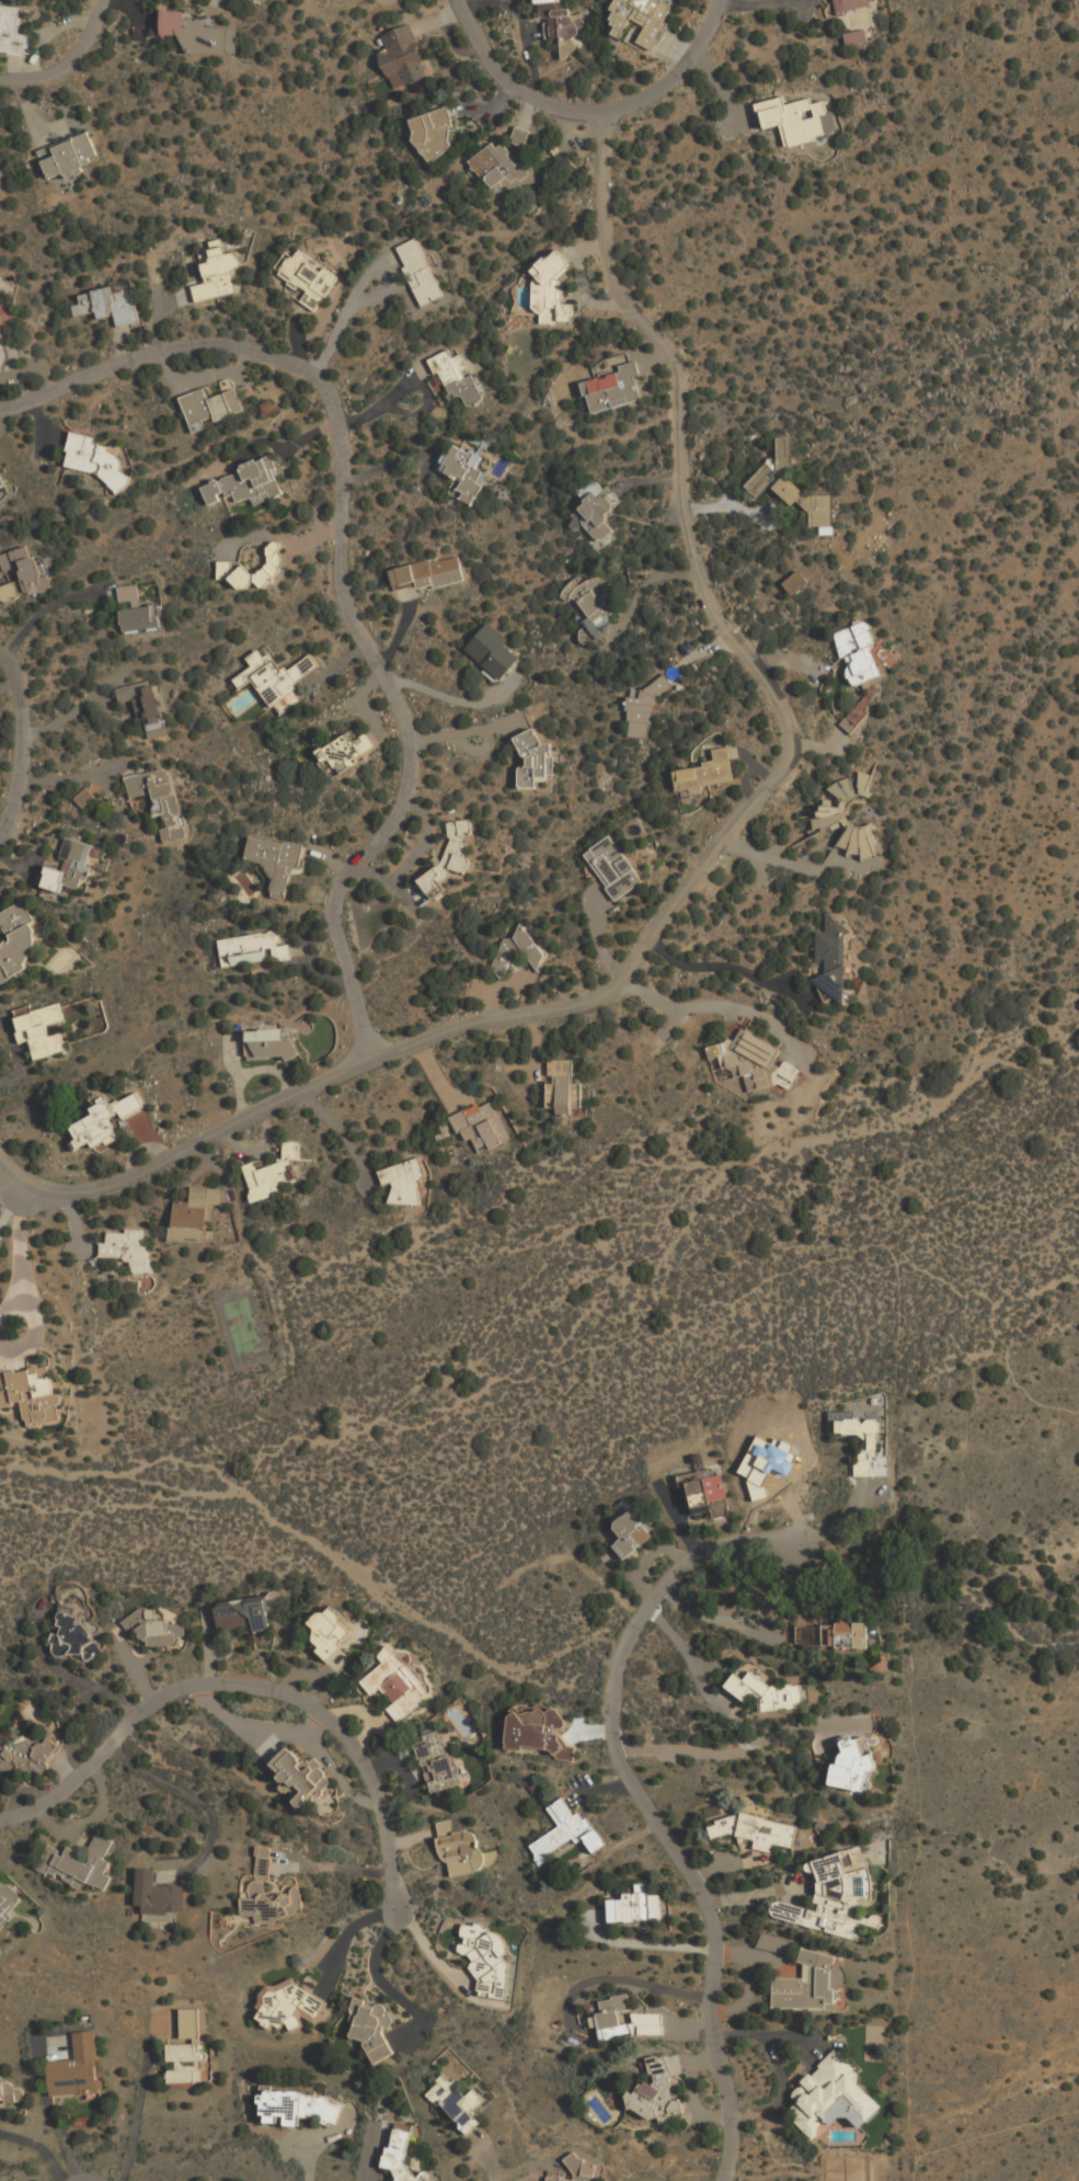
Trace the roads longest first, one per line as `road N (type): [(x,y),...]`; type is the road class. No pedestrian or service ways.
road 1 (residential): [(0,1157),(33,1188),(72,1194),(113,1187),(376,1060),(500,1018),(574,1010),(605,997),(790,767),(795,747),(785,709),(704,591),(684,502),(680,376),(612,267),(601,114)]
road 2 (residential): [(0,408),(164,349),(208,343),(319,375),(336,401),(345,591),(354,625),(398,694),(414,778),(403,815),(335,902),(376,1060)]
road 3 (residential): [(725,2180),(734,2163),(734,2120),(710,1925),(700,1891),(633,1781),(615,1728),(615,1686),(633,1623),(662,1586),(704,1552),(771,1538),(818,1556)]
road 4 (residential): [(0,1816),(64,1788),(145,1711),(187,1687),(263,1682),(338,1725),(372,1768),(400,1910)]
road 5 (residential): [(718,0),(681,75),(645,100),(601,114),(563,110),(502,77),(458,0)]
road 6 (residential): [(0,831),(16,783),(22,712),(13,672),(0,655)]
road 7 (residential): [(108,0),(69,71),(30,83),(0,81)]

